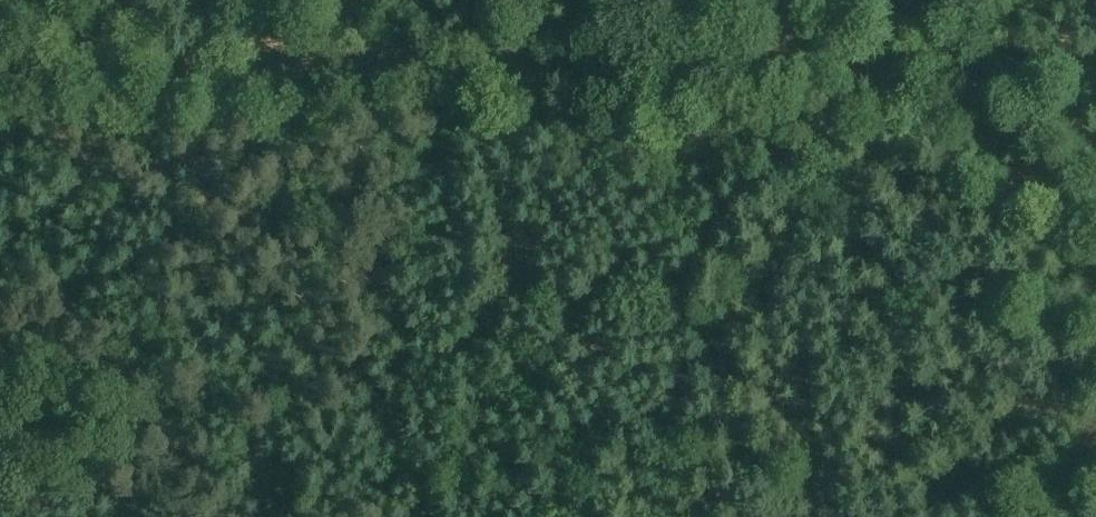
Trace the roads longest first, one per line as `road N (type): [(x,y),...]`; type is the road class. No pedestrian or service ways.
road 1 (track): [(1095,58),(0,65)]
road 2 (track): [(523,516),(511,474),(474,443),(403,409),(207,351),(100,222),(0,142)]

